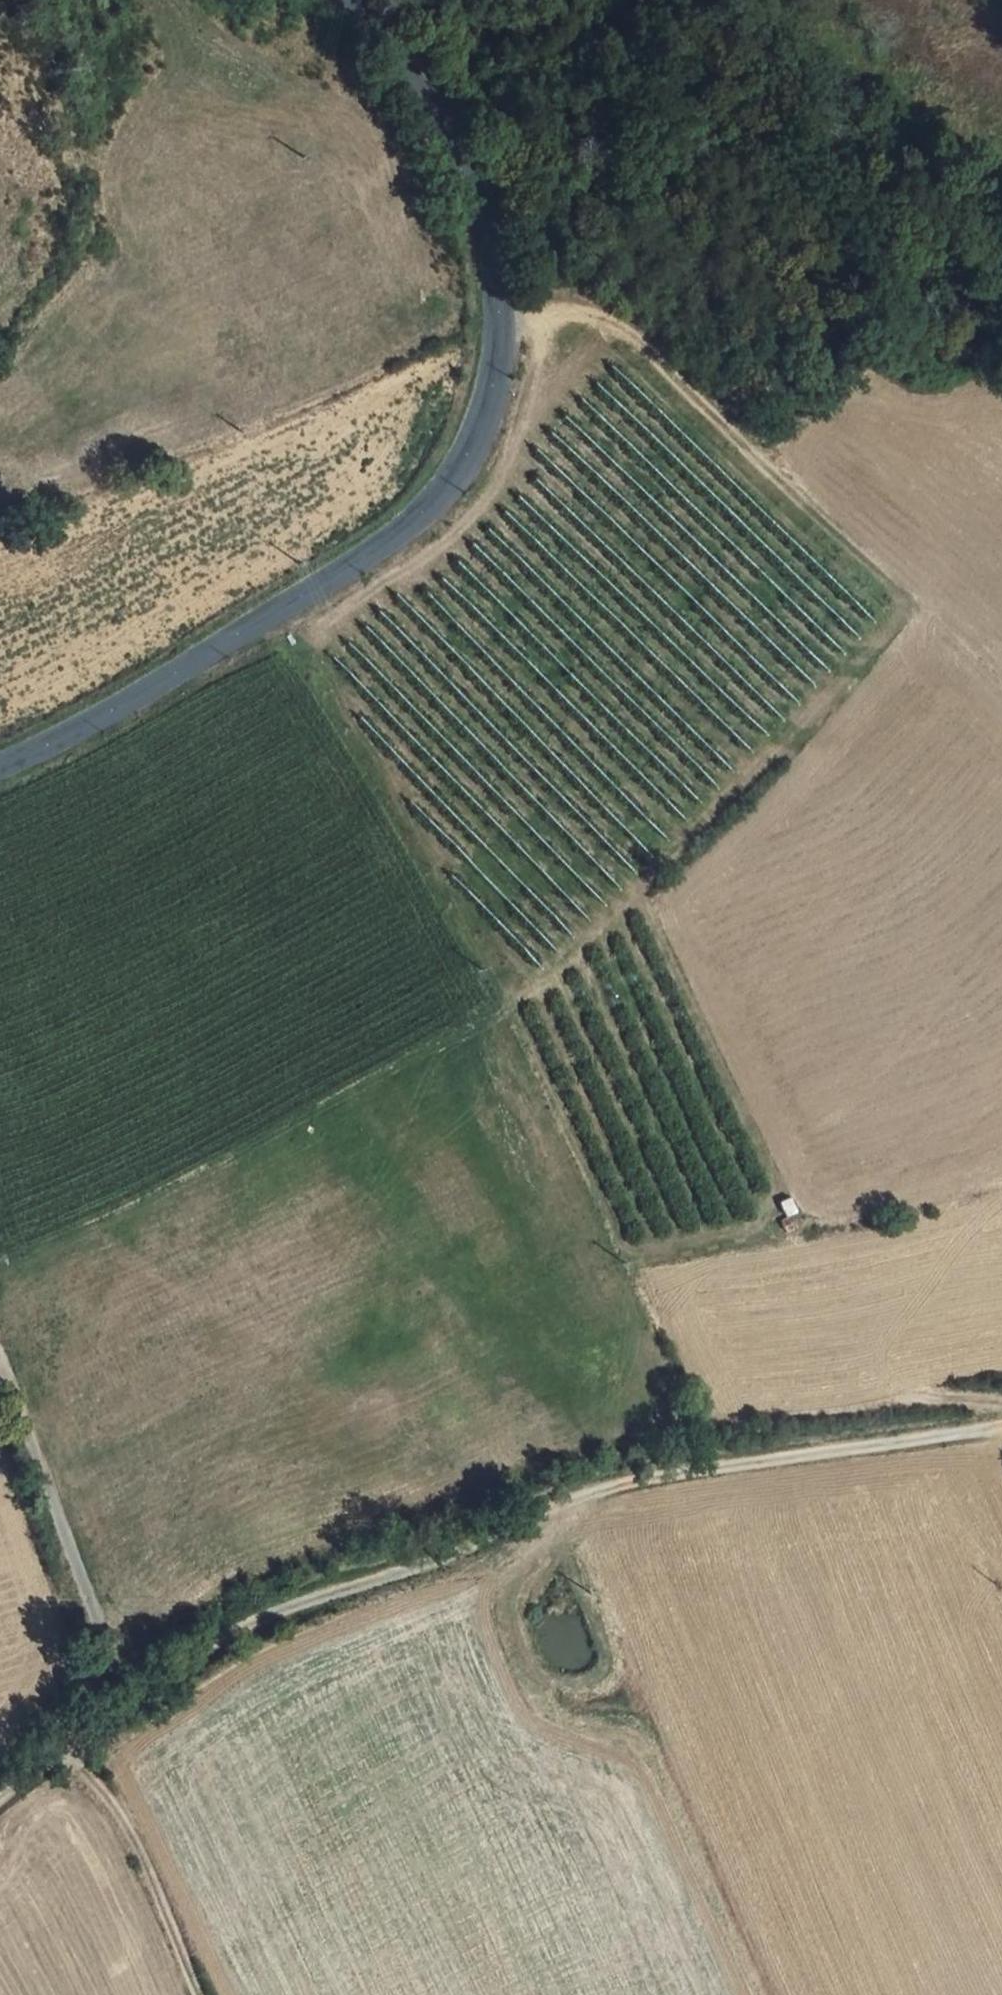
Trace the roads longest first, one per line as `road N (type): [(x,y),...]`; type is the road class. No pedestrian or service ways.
road 1 (track): [(1001,1433),(672,1478),(263,1624),(137,1693),(0,1816)]
road 2 (secondary): [(353,0),(463,155),(497,256),(500,316),(488,400),(465,468),(411,528),(301,600),(0,766)]

